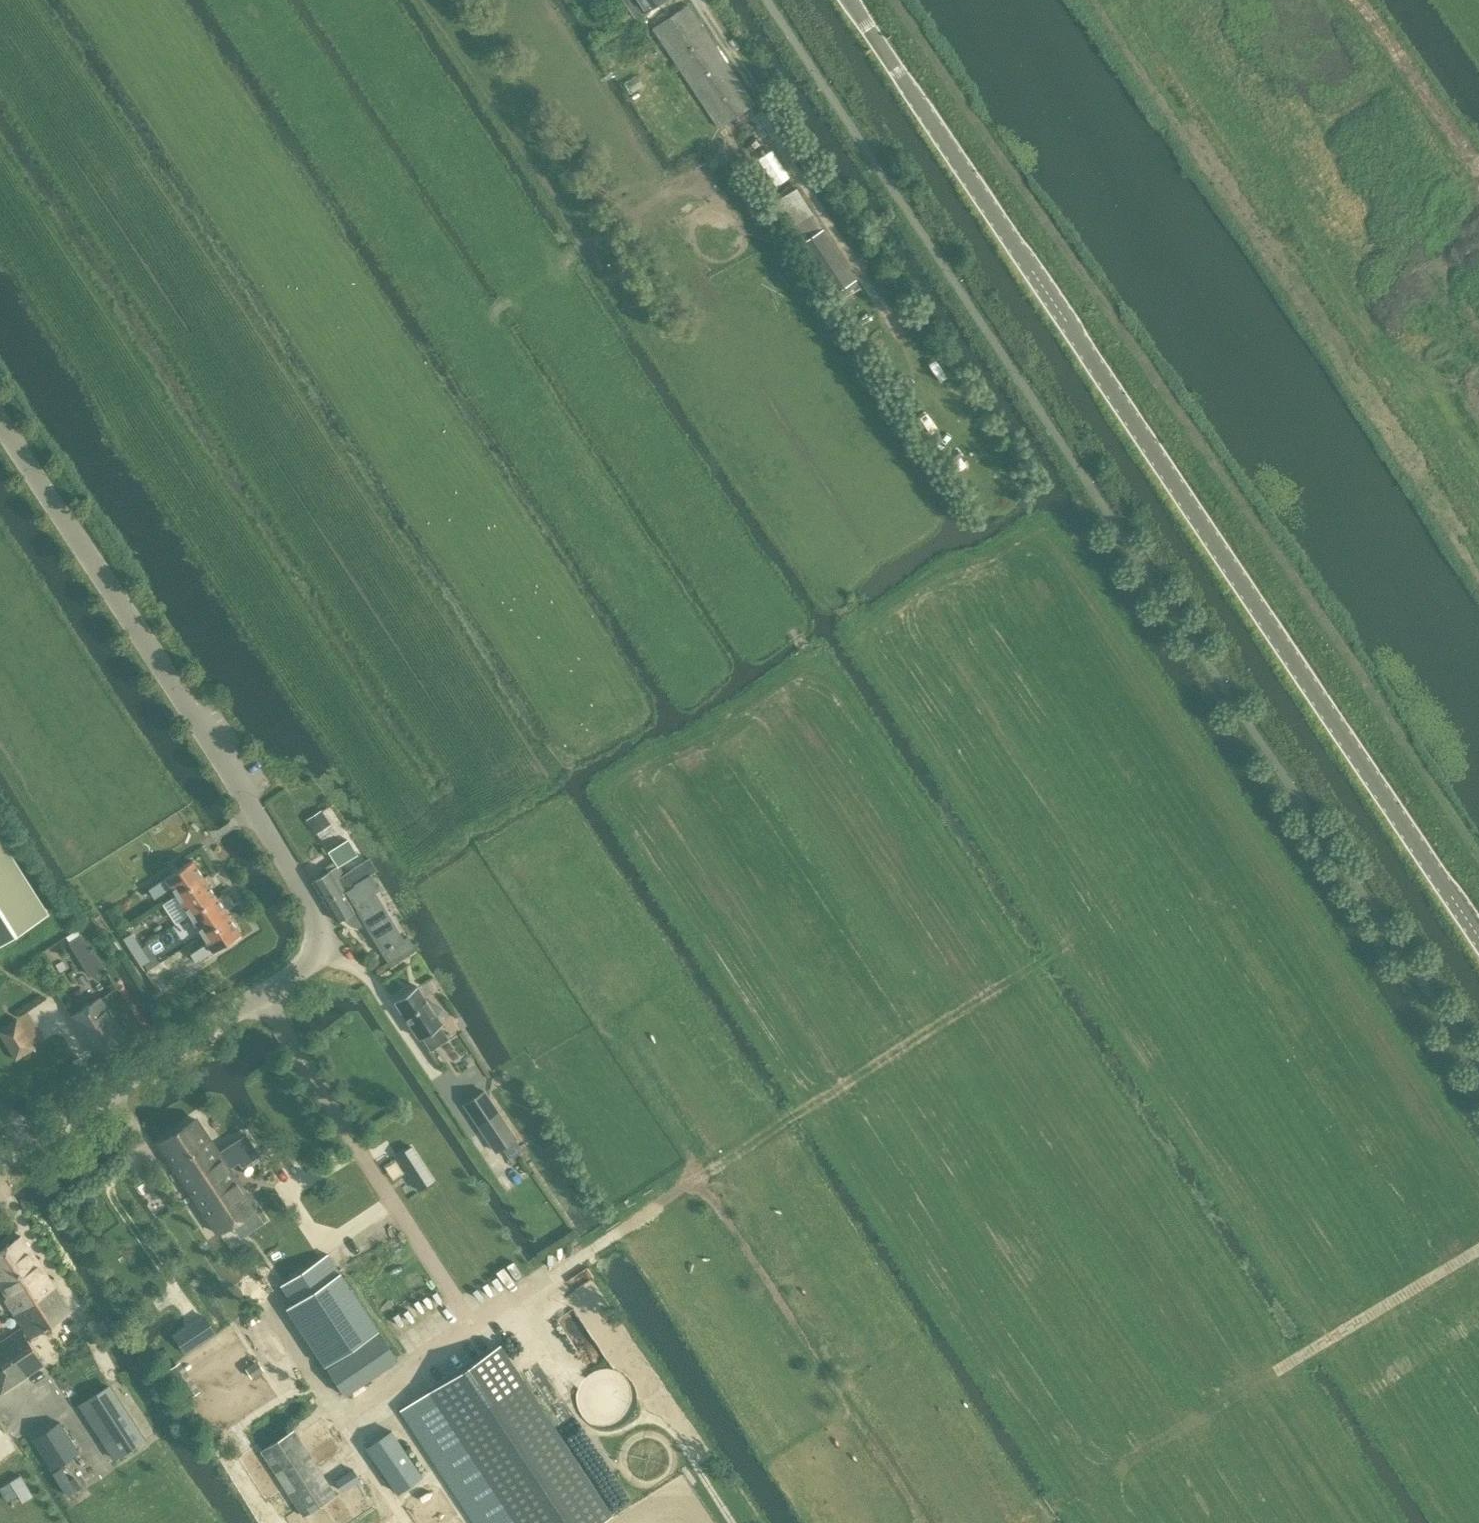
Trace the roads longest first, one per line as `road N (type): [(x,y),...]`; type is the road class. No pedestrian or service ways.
road 1 (tertiary): [(853,0),(1478,932)]
road 2 (unclassified): [(0,1161),(298,971),(311,956),(317,928),(312,907),(0,420)]
road 3 (track): [(376,1177),(255,1287),(411,1522)]

